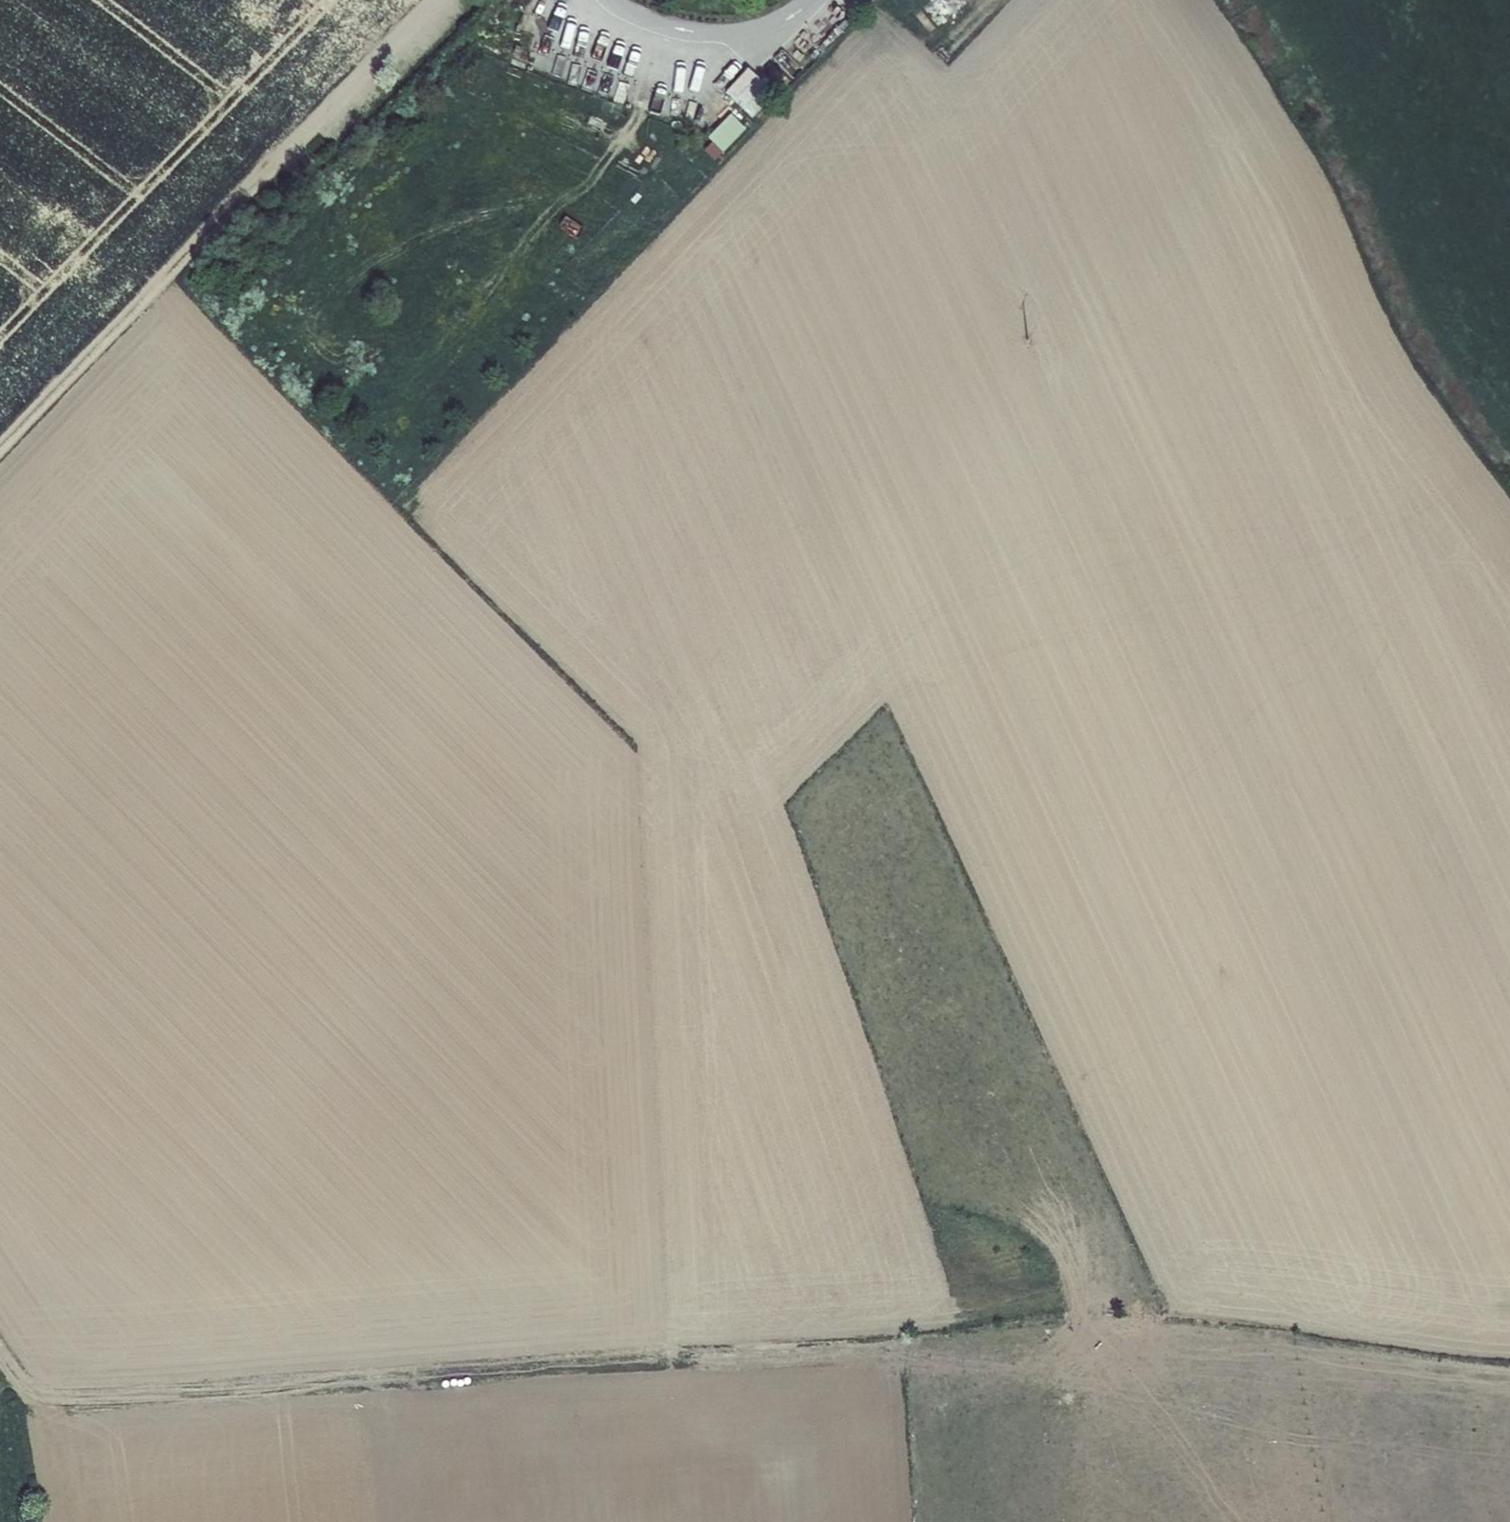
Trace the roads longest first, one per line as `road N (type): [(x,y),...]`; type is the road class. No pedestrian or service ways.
road 1 (track): [(0,458),(445,0)]
road 2 (track): [(0,1338),(32,1384),(65,1405),(368,1383)]

